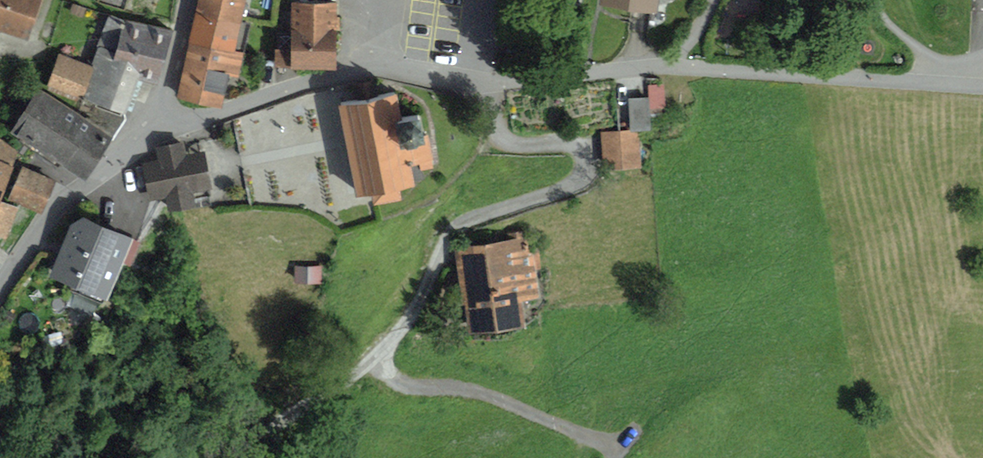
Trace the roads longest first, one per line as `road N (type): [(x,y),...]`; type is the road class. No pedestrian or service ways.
road 1 (residential): [(377,68),(496,82),(673,65)]
road 2 (unclassified): [(160,115),(63,200),(0,287)]
road 3 (residential): [(160,115),(202,119),(377,68)]
road 4 (track): [(379,357),(284,424),(274,457)]

